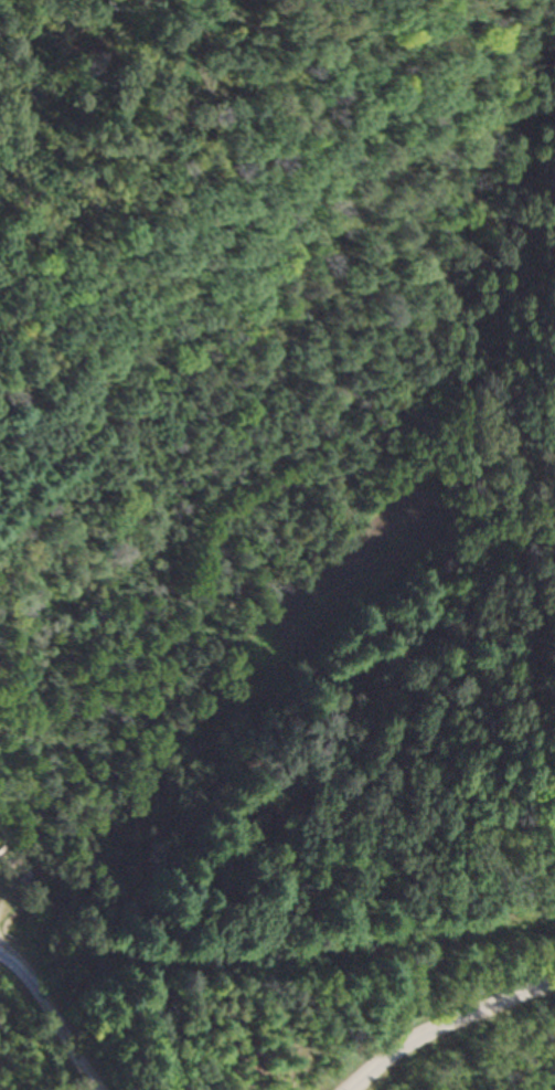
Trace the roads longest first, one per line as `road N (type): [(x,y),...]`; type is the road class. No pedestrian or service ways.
road 1 (residential): [(353,1089),(554,999)]
road 2 (residential): [(0,975),(17,978),(106,1089)]

